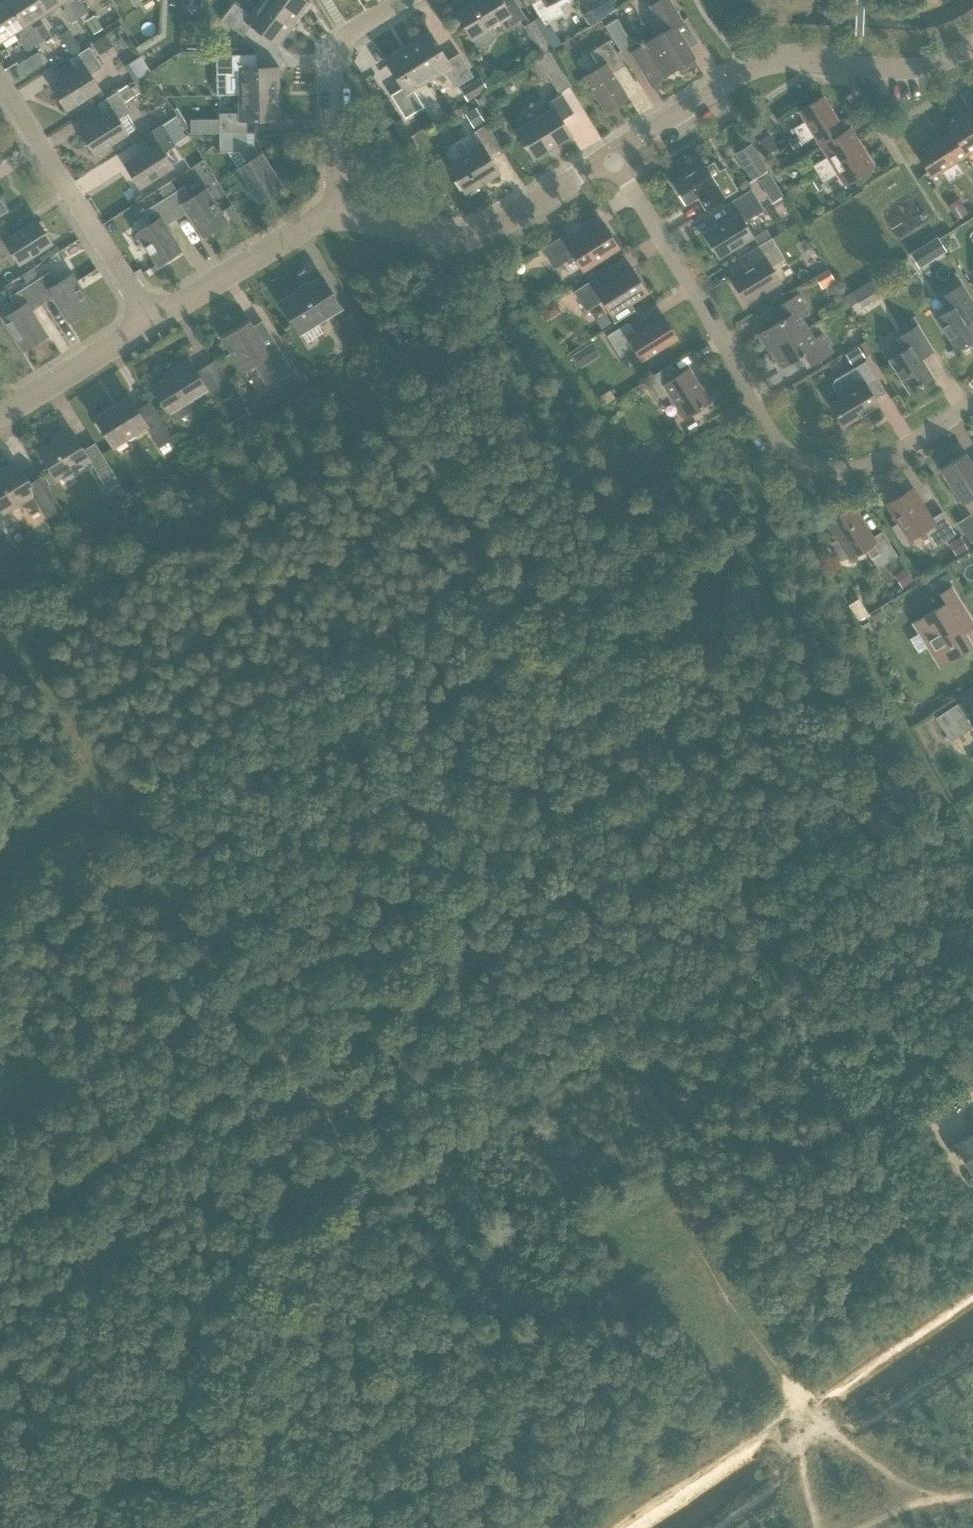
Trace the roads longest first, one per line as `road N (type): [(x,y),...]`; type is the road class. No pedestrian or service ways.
road 1 (residential): [(972,403),(868,469),(826,469),(786,452),(610,158)]
road 2 (unclassified): [(610,158),(768,65),(913,68),(972,45)]
road 3 (unclassified): [(337,220),(476,237),(610,158)]
road 4 (residential): [(153,322),(0,80)]
road 5 (residential): [(337,220),(337,49),(349,32),(403,0)]
road 6 (unclassified): [(337,220),(307,225),(153,322)]
road 7 (unclassified): [(153,322),(0,412)]

